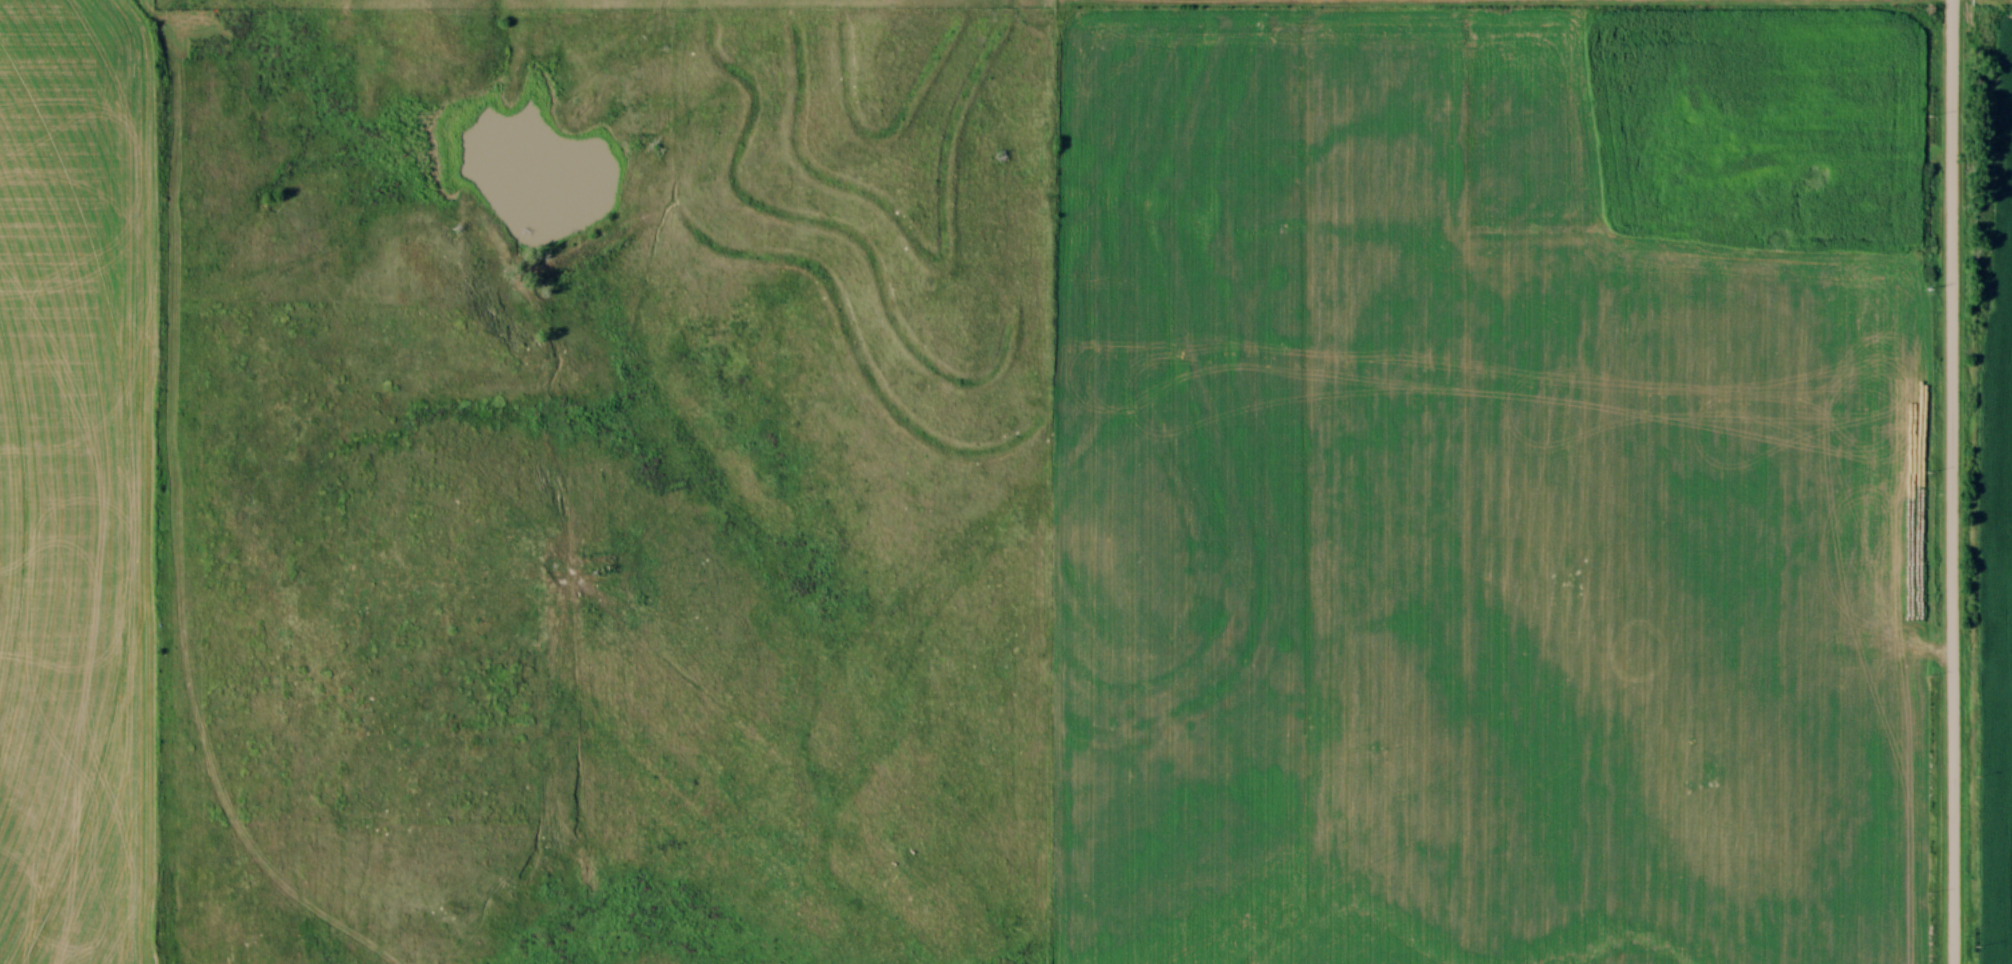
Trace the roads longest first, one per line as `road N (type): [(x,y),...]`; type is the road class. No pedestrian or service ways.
road 1 (residential): [(1954,0),(1954,963)]

